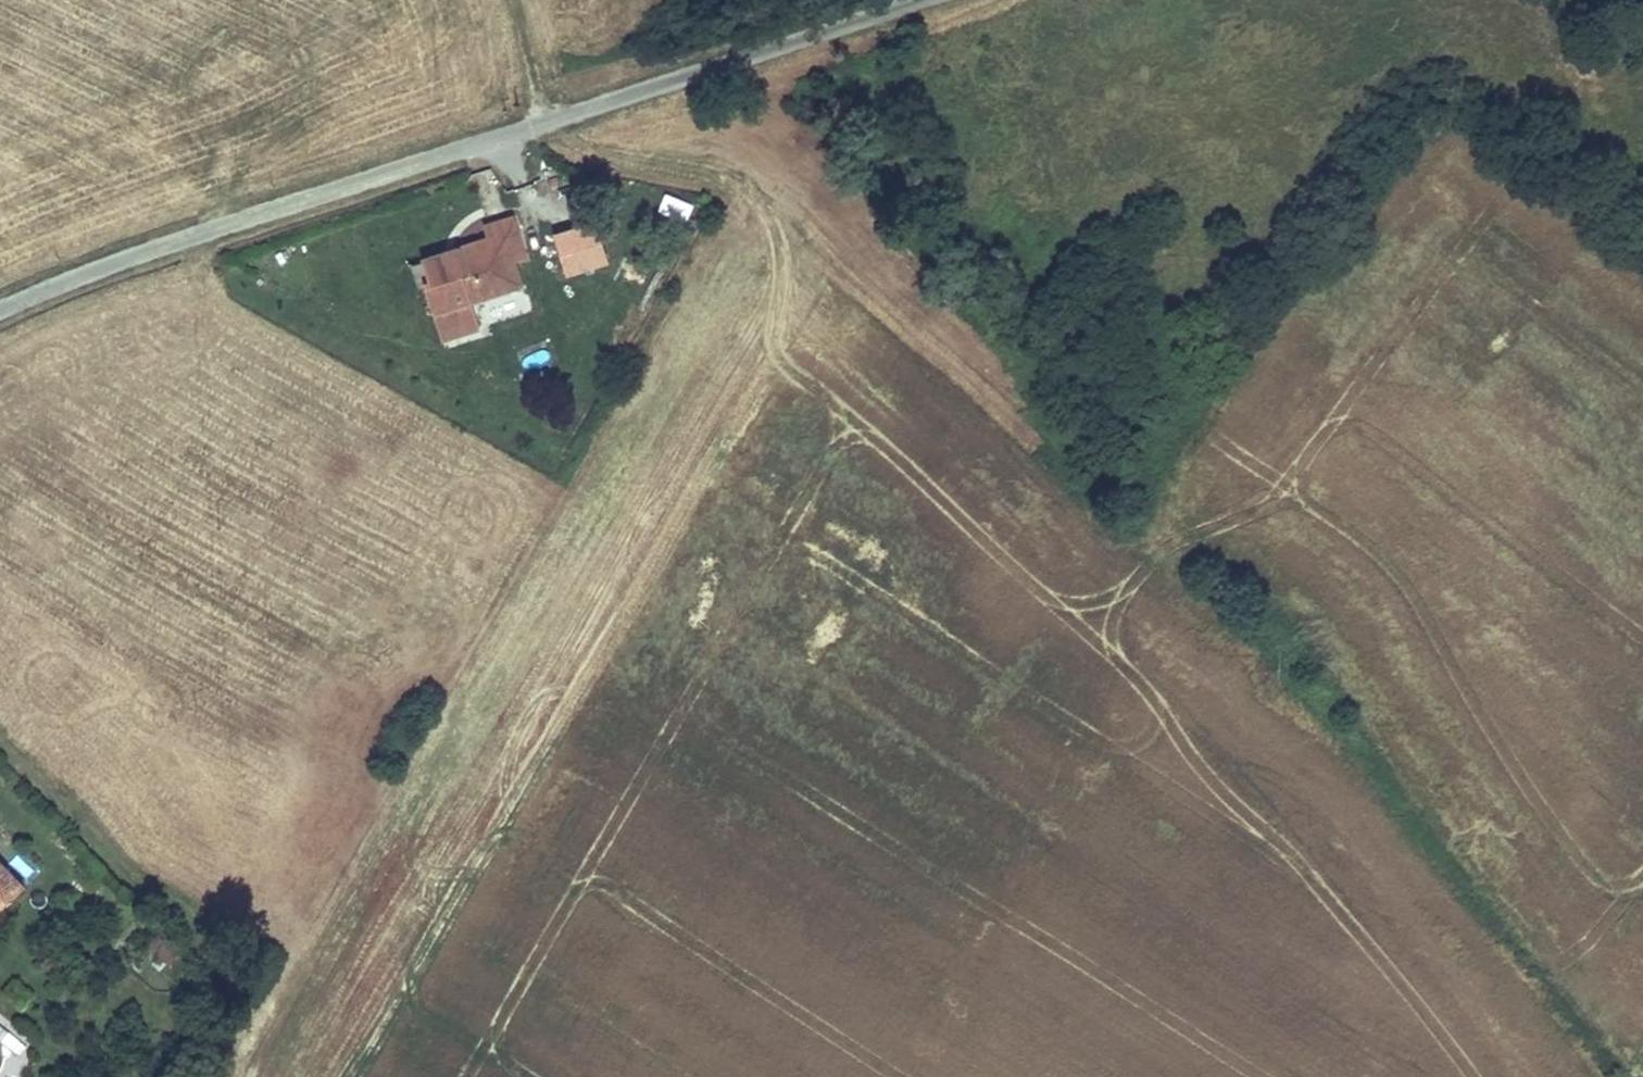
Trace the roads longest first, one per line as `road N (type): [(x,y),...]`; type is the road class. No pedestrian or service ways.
road 1 (residential): [(918,0),(187,241),(0,313)]
road 2 (track): [(510,0),(542,124)]

